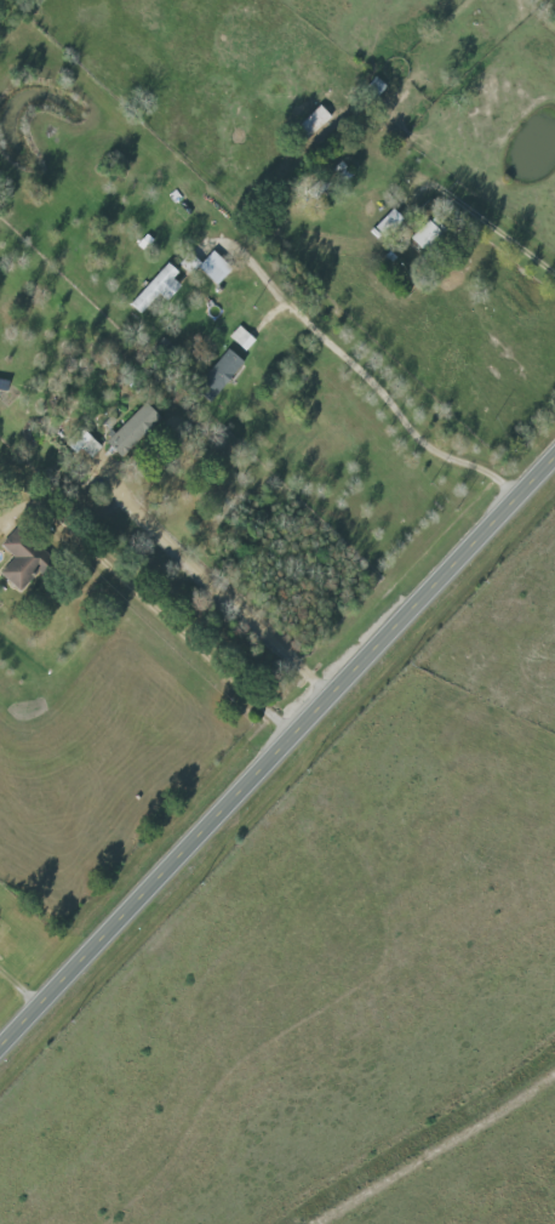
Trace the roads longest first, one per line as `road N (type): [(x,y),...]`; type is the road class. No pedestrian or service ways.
road 1 (secondary): [(0,1036),(554,461)]

